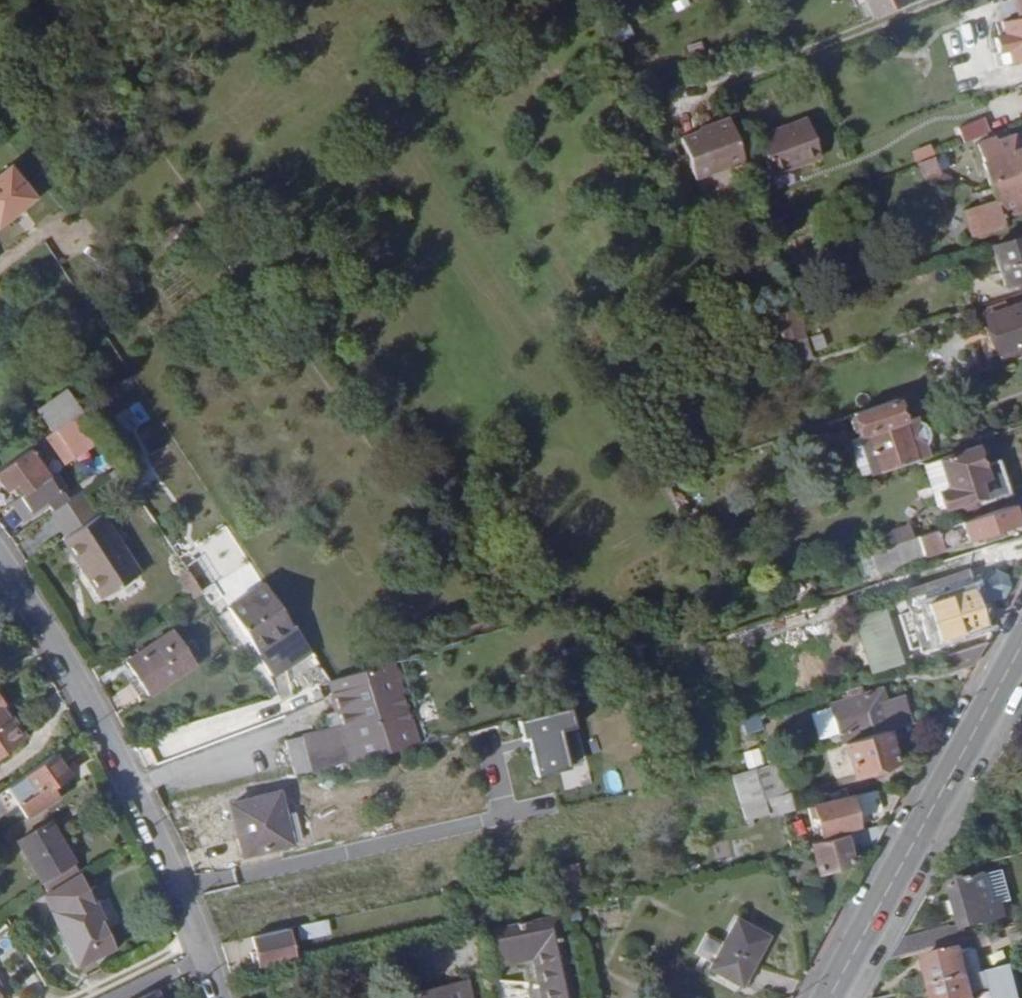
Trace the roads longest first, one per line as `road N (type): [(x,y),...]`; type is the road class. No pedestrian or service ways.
road 1 (unclassified): [(220,946),(69,641),(0,537)]
road 2 (tertiary): [(1021,647),(830,997)]
road 3 (unclassified): [(112,997),(220,946)]

